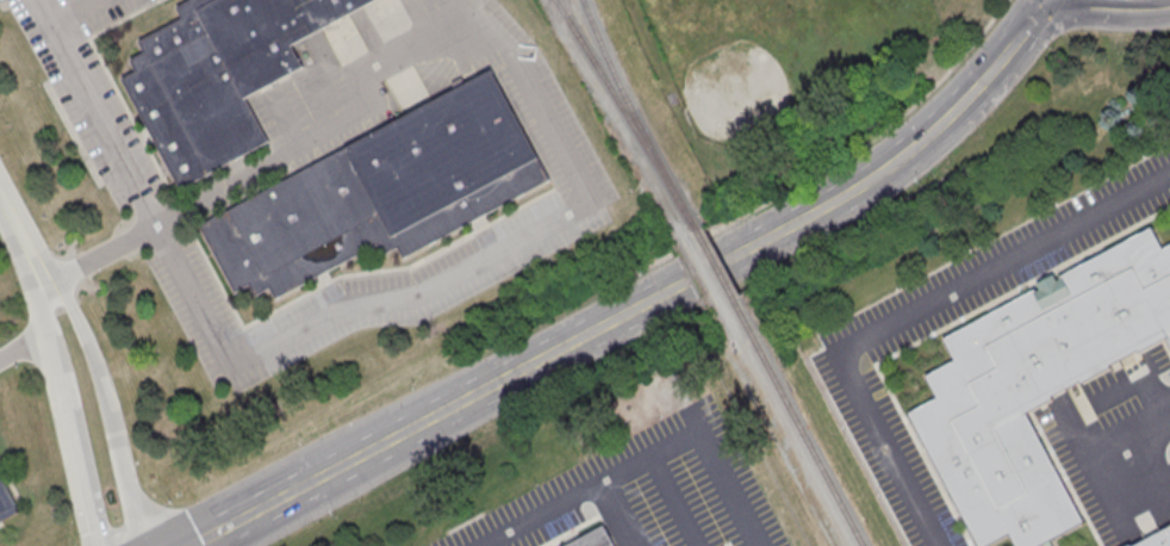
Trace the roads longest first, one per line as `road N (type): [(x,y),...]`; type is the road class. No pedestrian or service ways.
road 1 (secondary): [(188,545),(903,156),(1014,46),(1045,0)]
road 2 (residential): [(137,545),(116,445),(77,328),(64,303),(43,287)]
road 3 (residential): [(43,287),(42,318),(93,545)]

